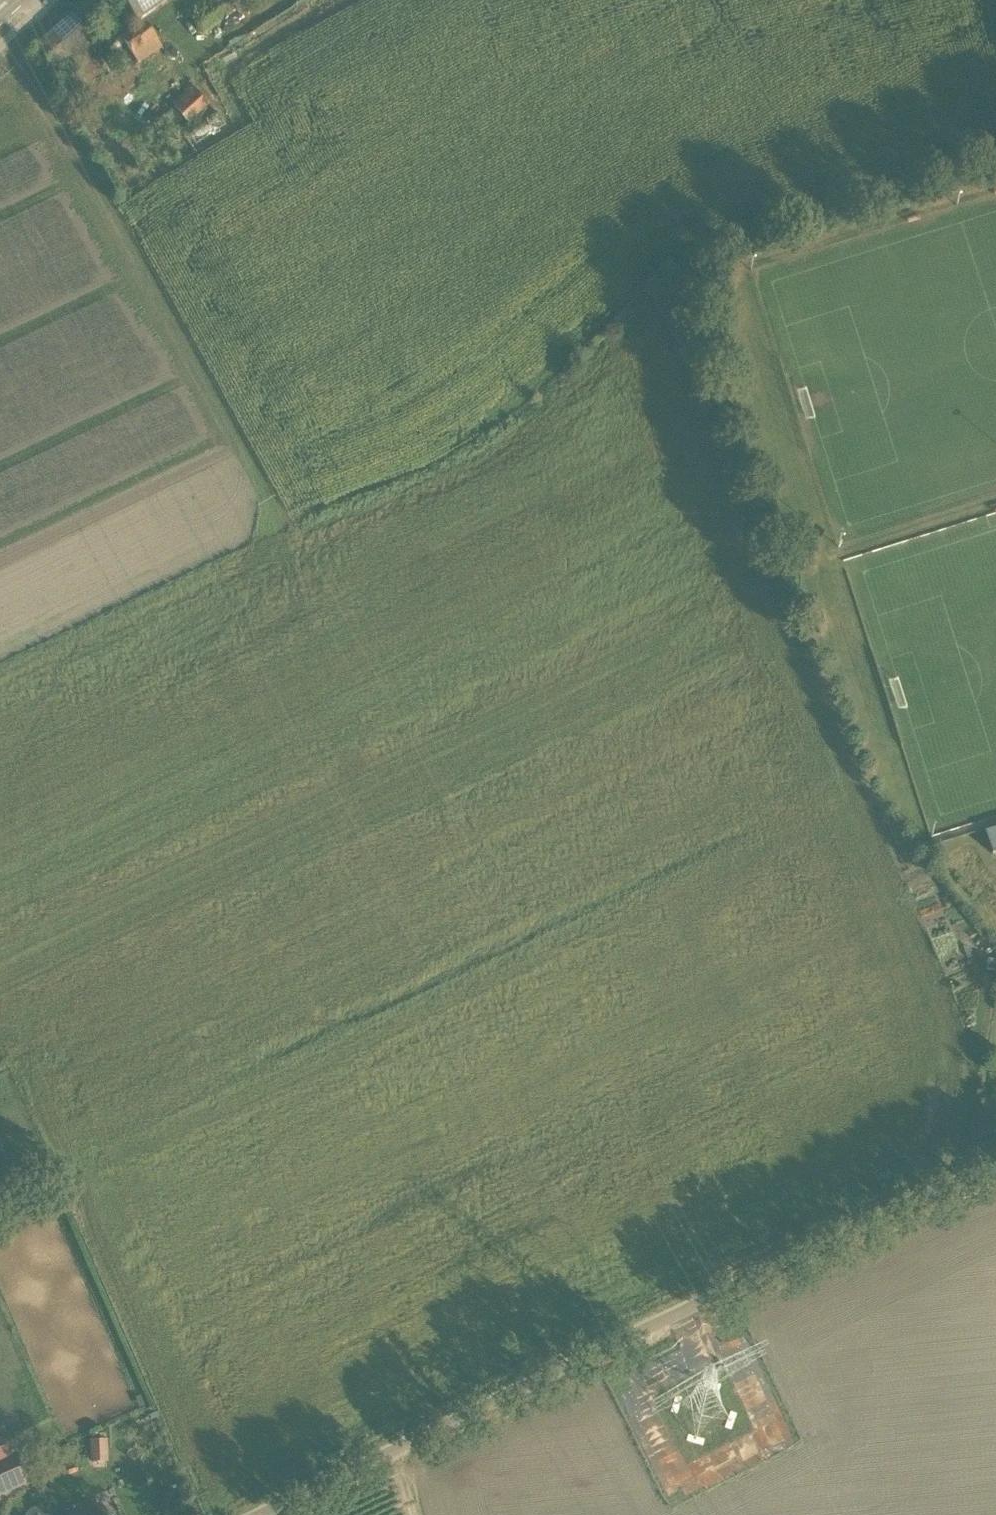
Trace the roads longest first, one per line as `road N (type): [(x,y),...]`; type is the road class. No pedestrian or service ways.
road 1 (unclassified): [(260,1514),(995,1167)]

